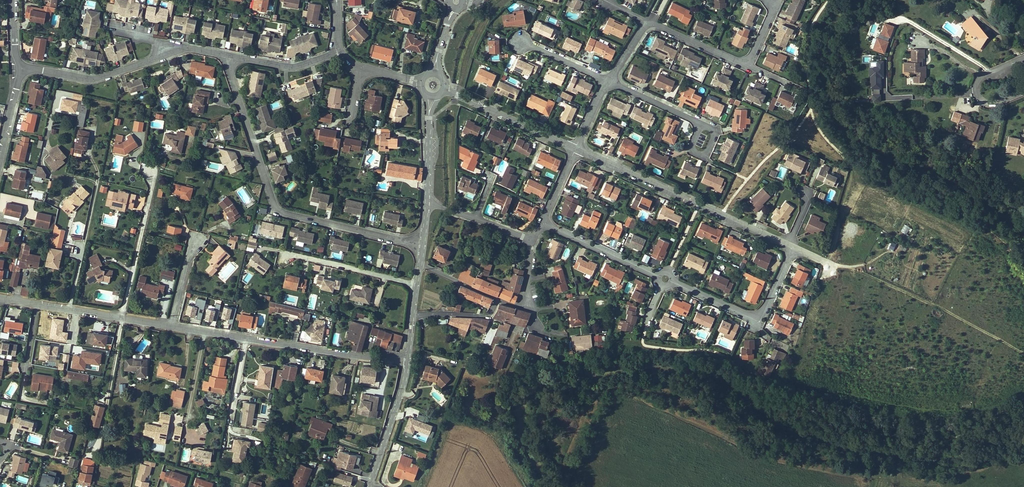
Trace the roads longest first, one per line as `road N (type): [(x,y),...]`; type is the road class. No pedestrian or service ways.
road 1 (residential): [(224,54),(278,210),(422,245)]
road 2 (residential): [(172,326),(408,358)]
road 3 (residential): [(665,278),(757,313),(789,243)]
road 4 (residential): [(0,298),(172,326)]
road 5 (residential): [(21,69),(93,80),(172,52)]
road 6 (residential): [(272,249),(417,283)]
road 7 (residential): [(544,219),(665,278)]
road 8 (tertiary): [(370,486),(408,358)]
road 9 (residential): [(576,147),(697,203)]
road 10 (residential): [(458,93),(576,147)]
road 11 (residential): [(224,54),(295,67),(341,51)]

